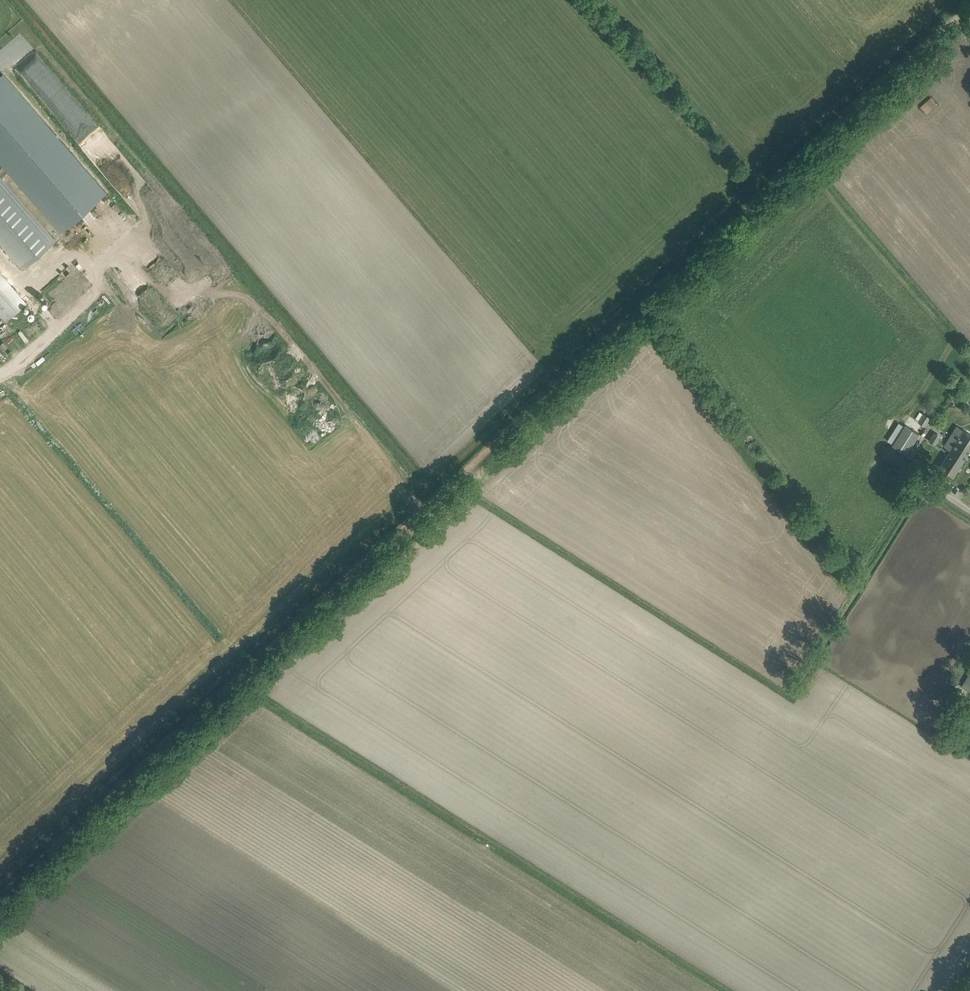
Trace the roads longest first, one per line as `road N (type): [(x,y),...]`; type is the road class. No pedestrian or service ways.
road 1 (track): [(0,905),(938,28)]

